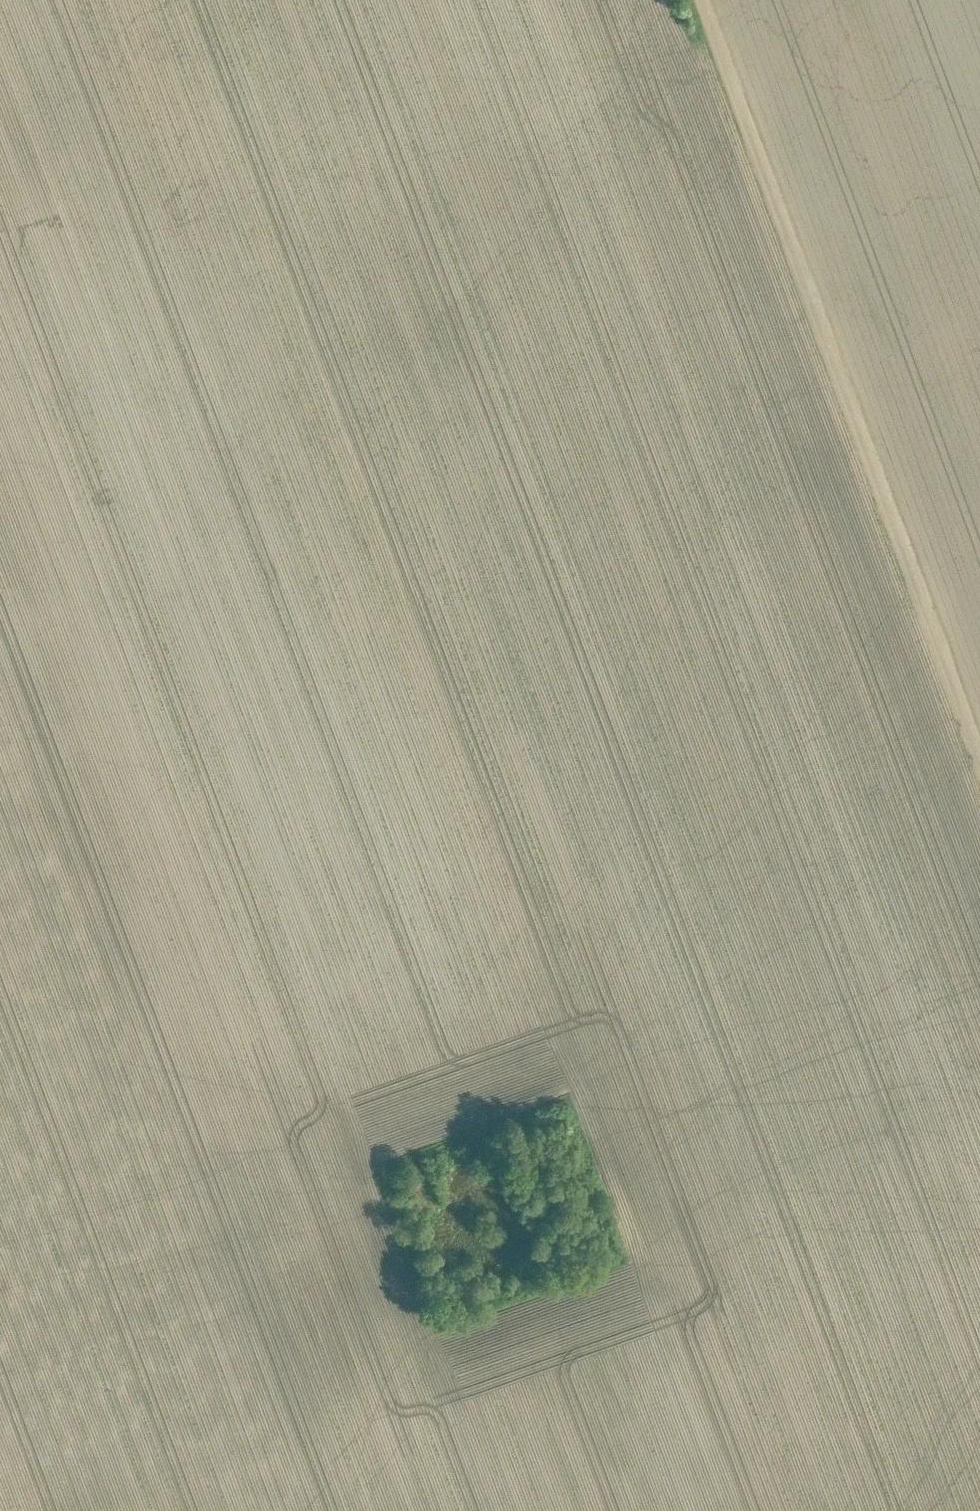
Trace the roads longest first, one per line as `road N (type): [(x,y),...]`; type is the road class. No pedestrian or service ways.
road 1 (track): [(979,758),(701,0)]

